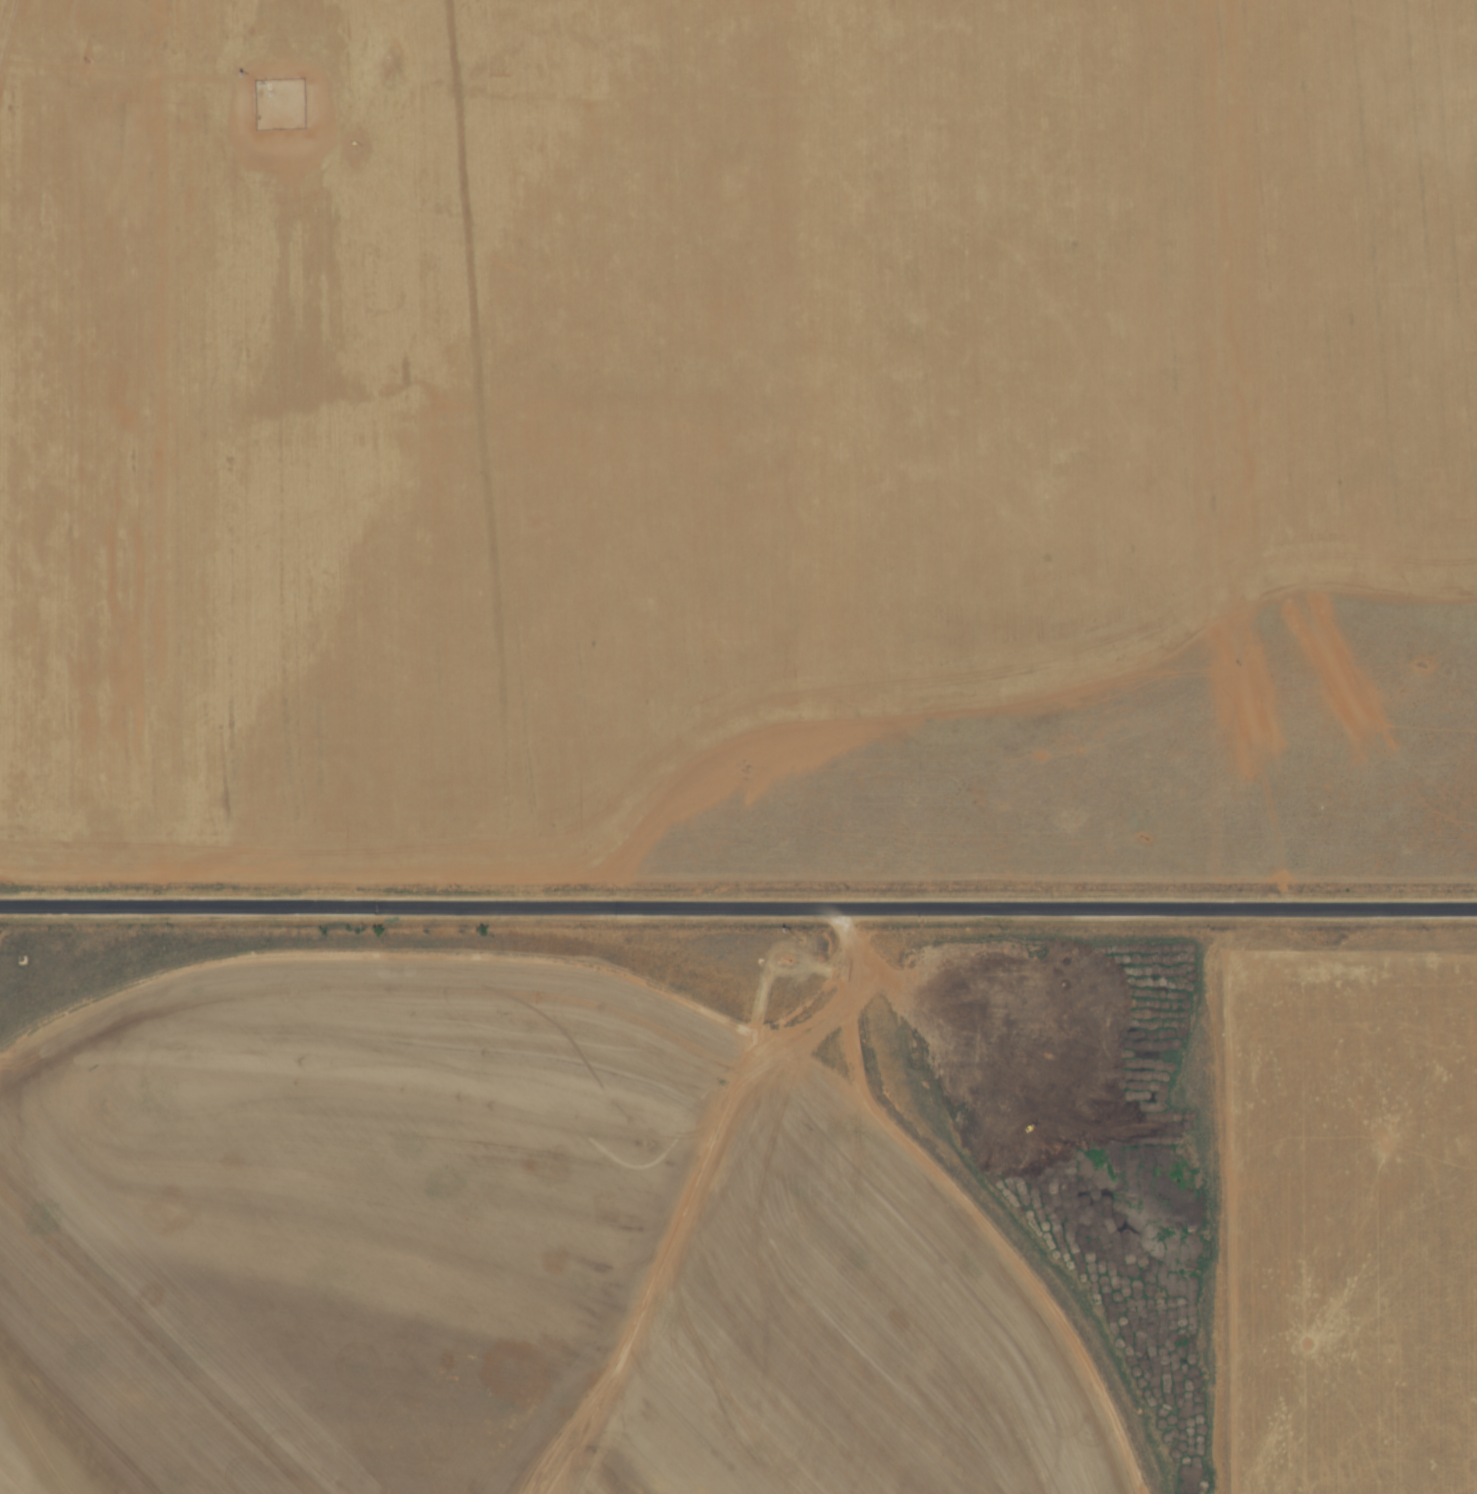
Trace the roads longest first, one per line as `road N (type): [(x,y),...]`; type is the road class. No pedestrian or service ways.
road 1 (tertiary): [(1476,908),(0,907)]

